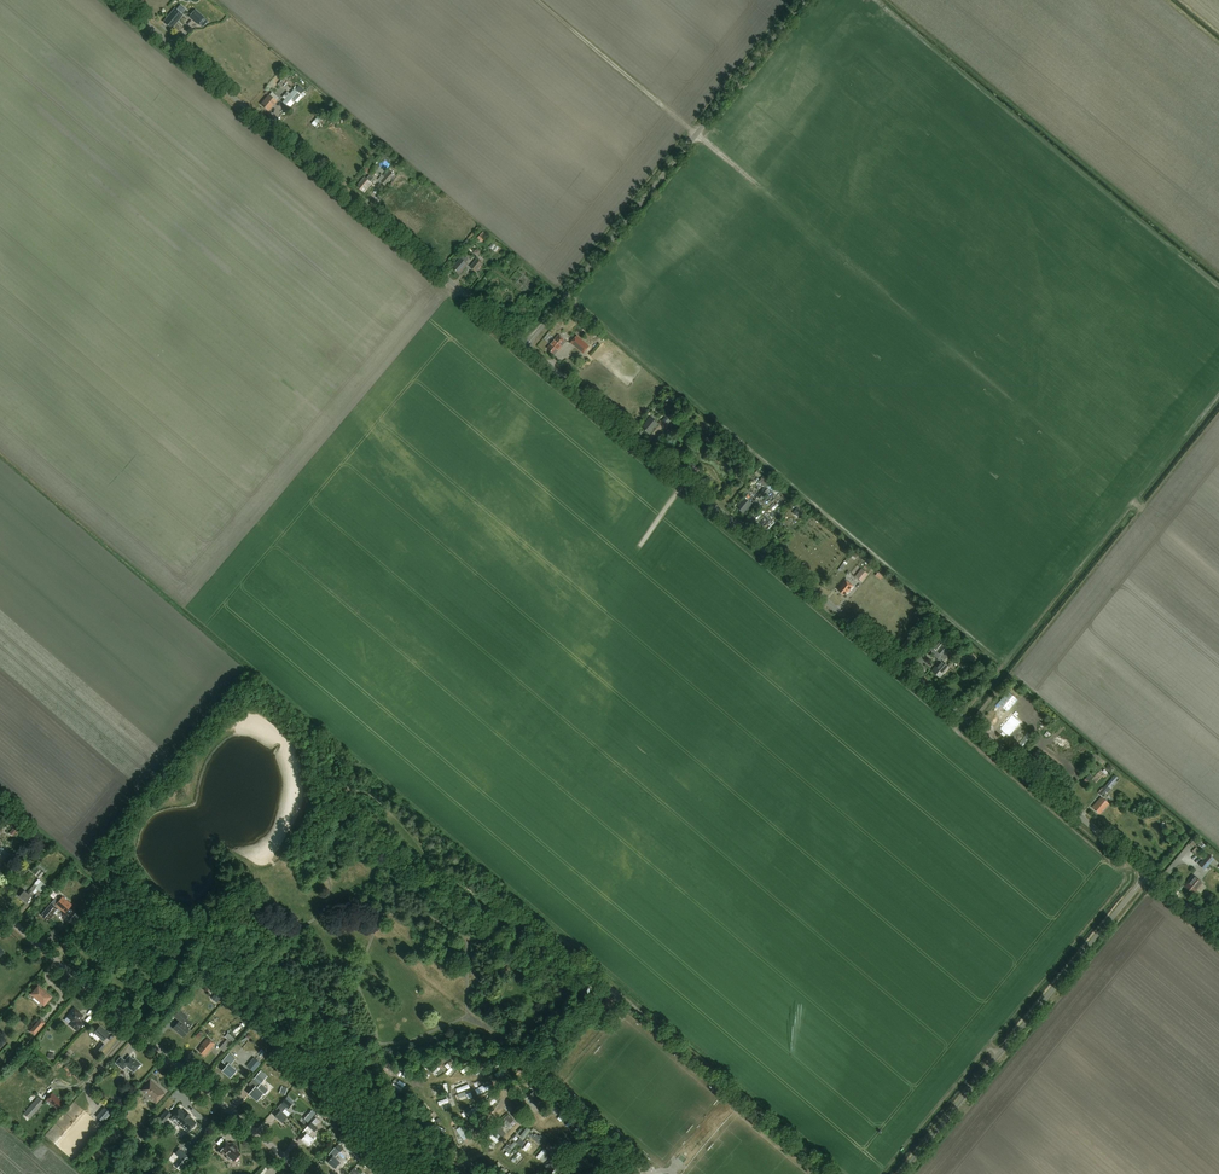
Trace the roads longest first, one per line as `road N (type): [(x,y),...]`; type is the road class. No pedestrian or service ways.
road 1 (unclassified): [(1147,878),(527,350)]
road 2 (unclassified): [(527,350),(119,0)]
road 3 (unclassified): [(527,350),(809,0)]
road 4 (unclassified): [(306,1173),(0,909)]
road 5 (unclassified): [(900,1173),(1147,878)]
road 6 (unclassified): [(830,1173),(611,986)]

